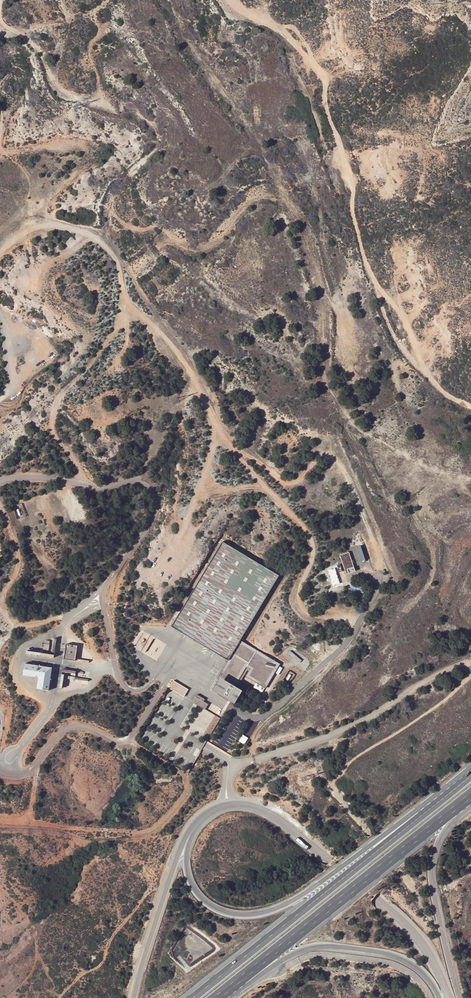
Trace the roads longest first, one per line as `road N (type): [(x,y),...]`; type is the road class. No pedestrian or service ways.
road 1 (track): [(232,0),(277,27),(322,74),(365,260),(403,317),(425,371),(470,407)]
road 2 (track): [(87,487),(58,441),(52,415),(121,322),(117,259),(91,235),(60,226),(30,230),(0,253)]
road 3 (trunk): [(470,767),(305,893),(261,913),(224,912),(196,892),(186,863),(191,831)]
road 4 (trunk): [(470,777),(193,997)]
road 5 (trunk): [(218,997),(470,796)]
road 6 (track): [(121,322),(145,319),(167,339),(199,388),(214,432),(160,578)]
road 7 (unclassified): [(228,805),(273,816),(393,912),(423,945),(445,988)]
road 8 (track): [(0,821),(153,828),(183,796),(185,778),(128,740)]
road 9 (track): [(195,501),(234,489),(271,493),(313,541),(298,598),(303,611),(361,620)]
road 10 (unclassified): [(0,481),(33,477),(98,489),(136,482),(153,492),(149,525),(104,586)]
road 11 (track): [(231,449),(288,483),(318,456),(335,458),(379,570)]
road 12 (trunk): [(230,997),(317,946),(397,957),(417,967),(439,997)]
road 13 (unclassified): [(169,674),(125,741),(71,727),(27,773),(0,771)]
road 14 (trunk): [(459,997),(431,866),(444,831),(470,807)]
road 15 (track): [(72,616),(25,626),(11,620),(5,592),(18,559),(0,507)]
road 16 (track): [(331,787),(440,925)]
road 17 (trunk): [(191,831),(133,997)]
road 18 (track): [(470,663),(336,734)]
road 19 (unclassified): [(228,805),(231,766),(336,734)]

